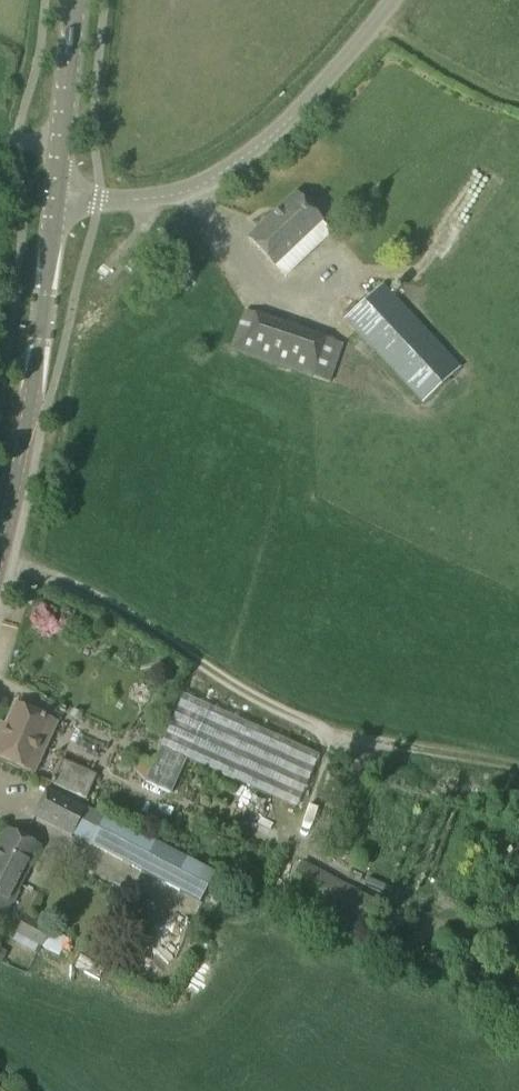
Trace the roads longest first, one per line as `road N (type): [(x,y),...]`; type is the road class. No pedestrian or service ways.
road 1 (unclassified): [(56,185),(98,200),(137,200),(215,179),(285,129),(394,0)]
road 2 (tertiary): [(0,543),(30,408),(56,185)]
road 3 (tertiary): [(56,185),(73,0)]

